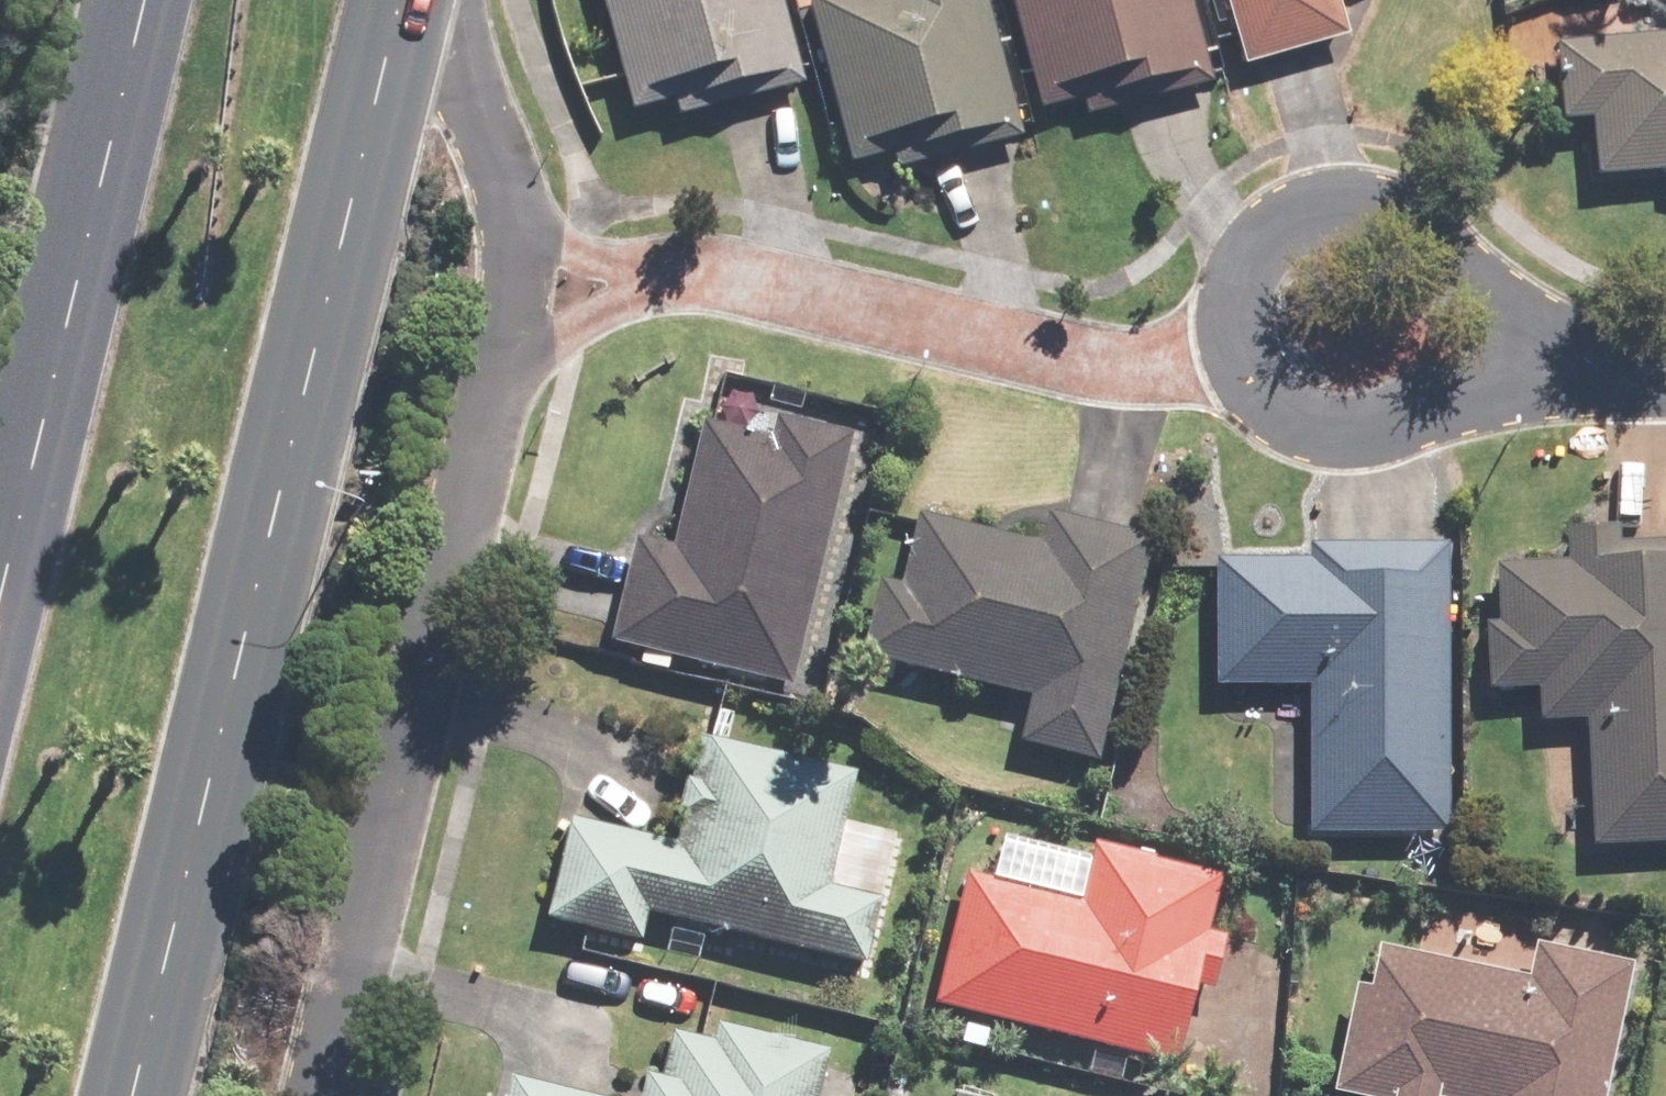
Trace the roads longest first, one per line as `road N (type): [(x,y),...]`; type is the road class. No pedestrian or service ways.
road 1 (primary): [(384,5),(124,1095)]
road 2 (residential): [(324,1095),(516,283)]
road 3 (residential): [(1247,374),(1110,373),(722,268),(545,295),(516,283)]
road 4 (primary): [(0,534),(141,0)]
road 5 (residential): [(1247,374),(1238,293),(1255,234),(1368,203),(1438,229),(1576,361)]
road 6 (residential): [(1576,361),(1405,415),(1295,424),(1247,374)]
road 7 (residential): [(516,283),(505,169),(474,88),(384,5)]

